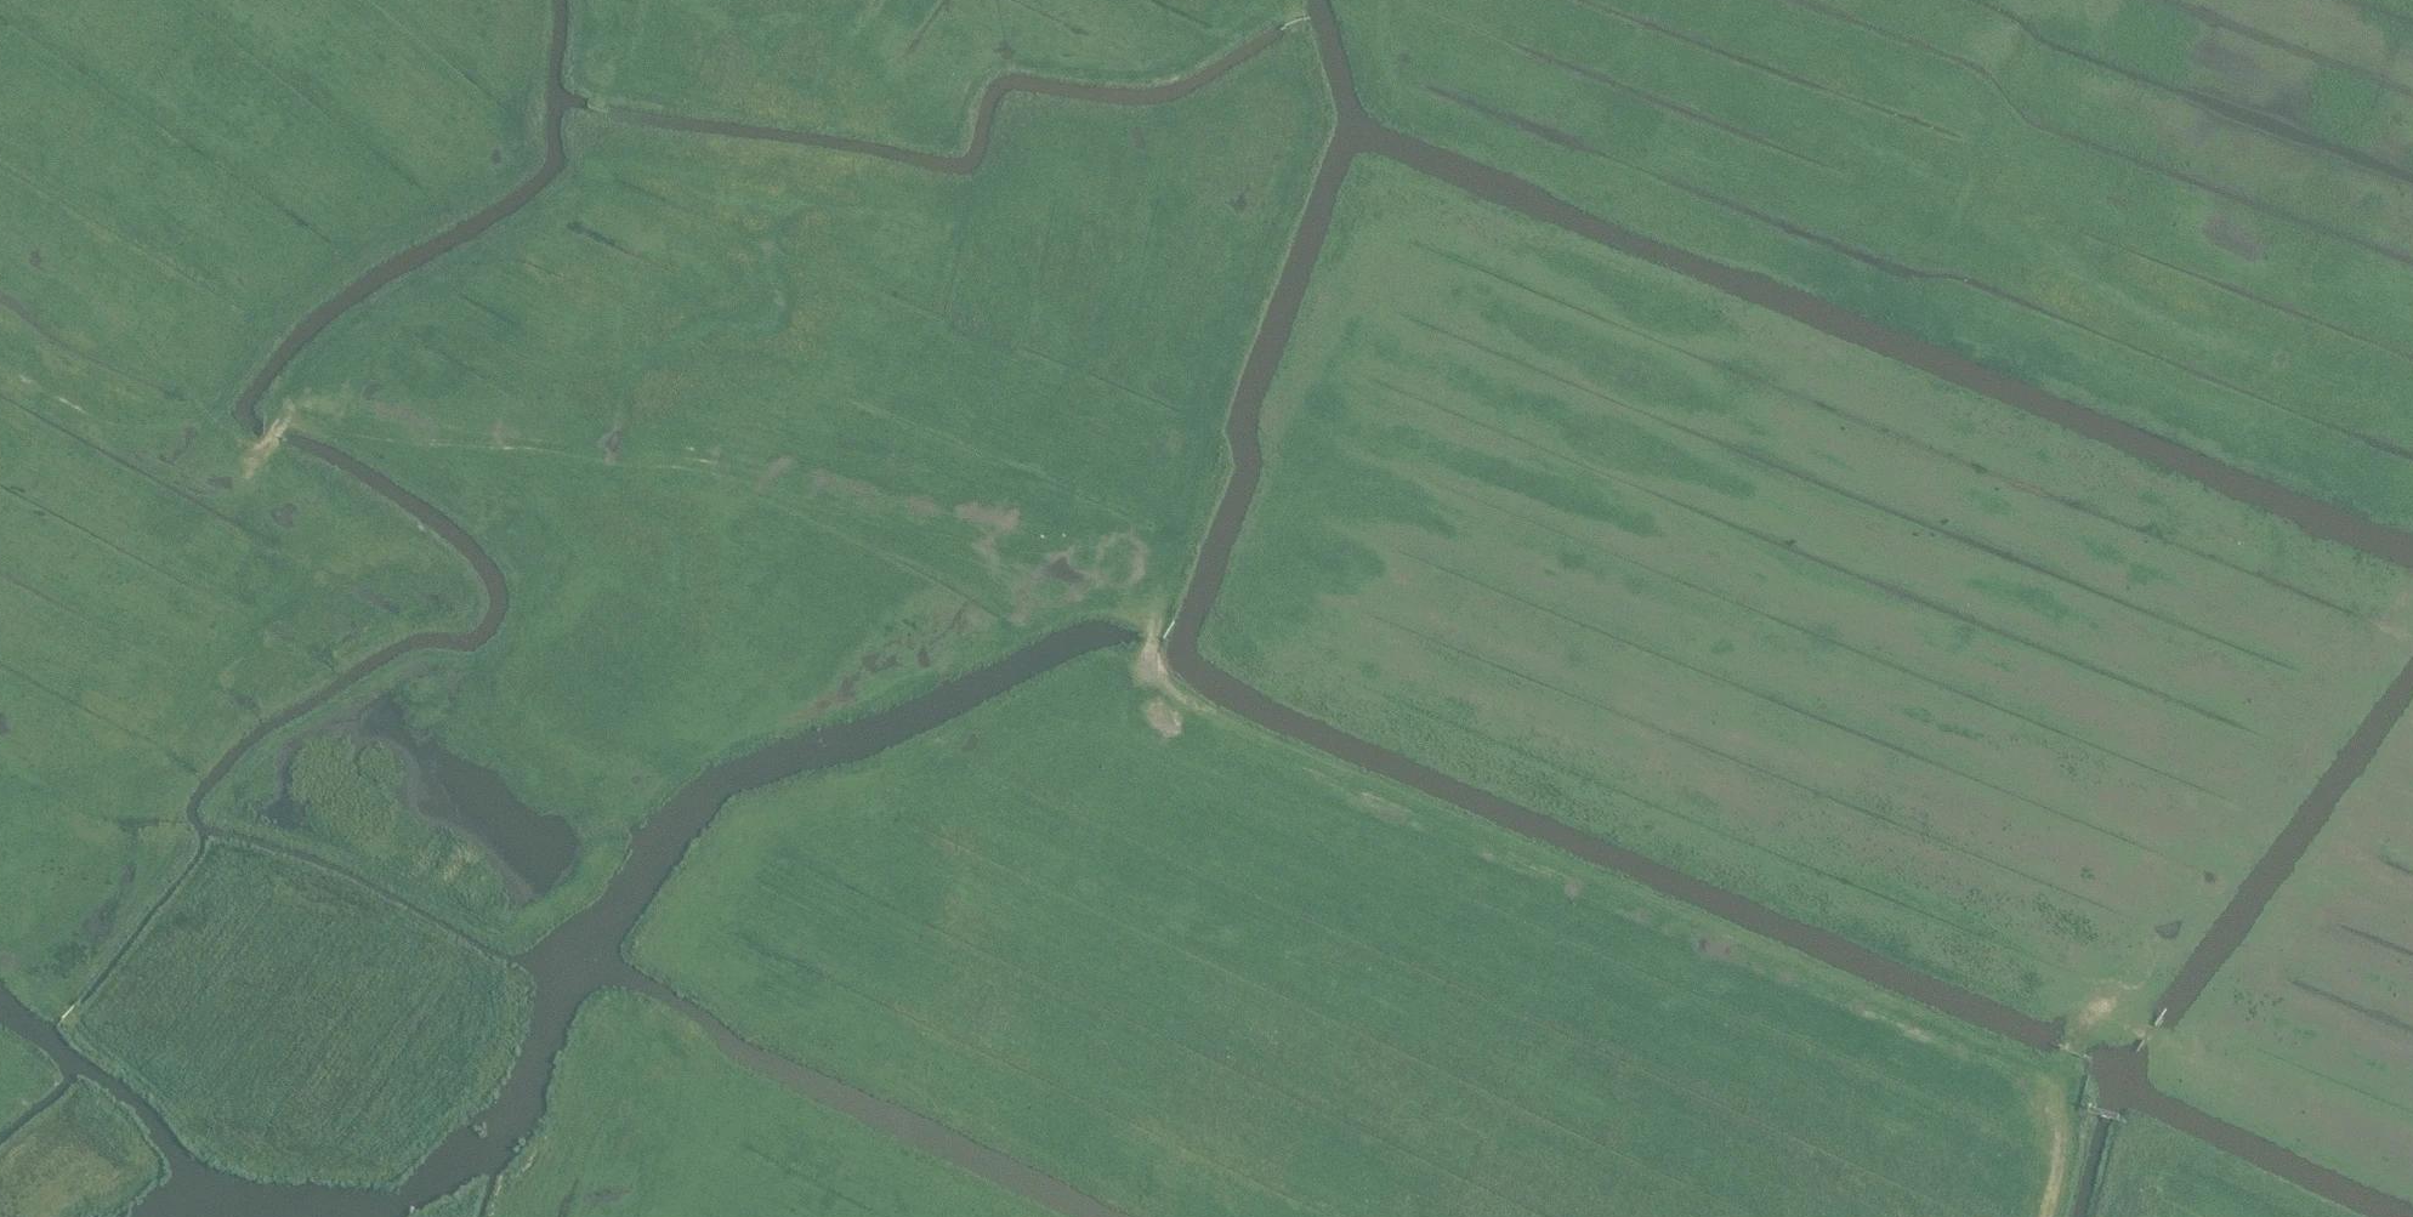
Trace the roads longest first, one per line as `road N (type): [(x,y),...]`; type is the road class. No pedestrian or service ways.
road 1 (track): [(2269,1091),(2112,1003),(2081,1033),(2061,1082),(1134,694),(1153,602),(1197,497)]
road 2 (track): [(1153,602),(970,515)]
road 3 (track): [(2061,1082),(2046,1216)]

